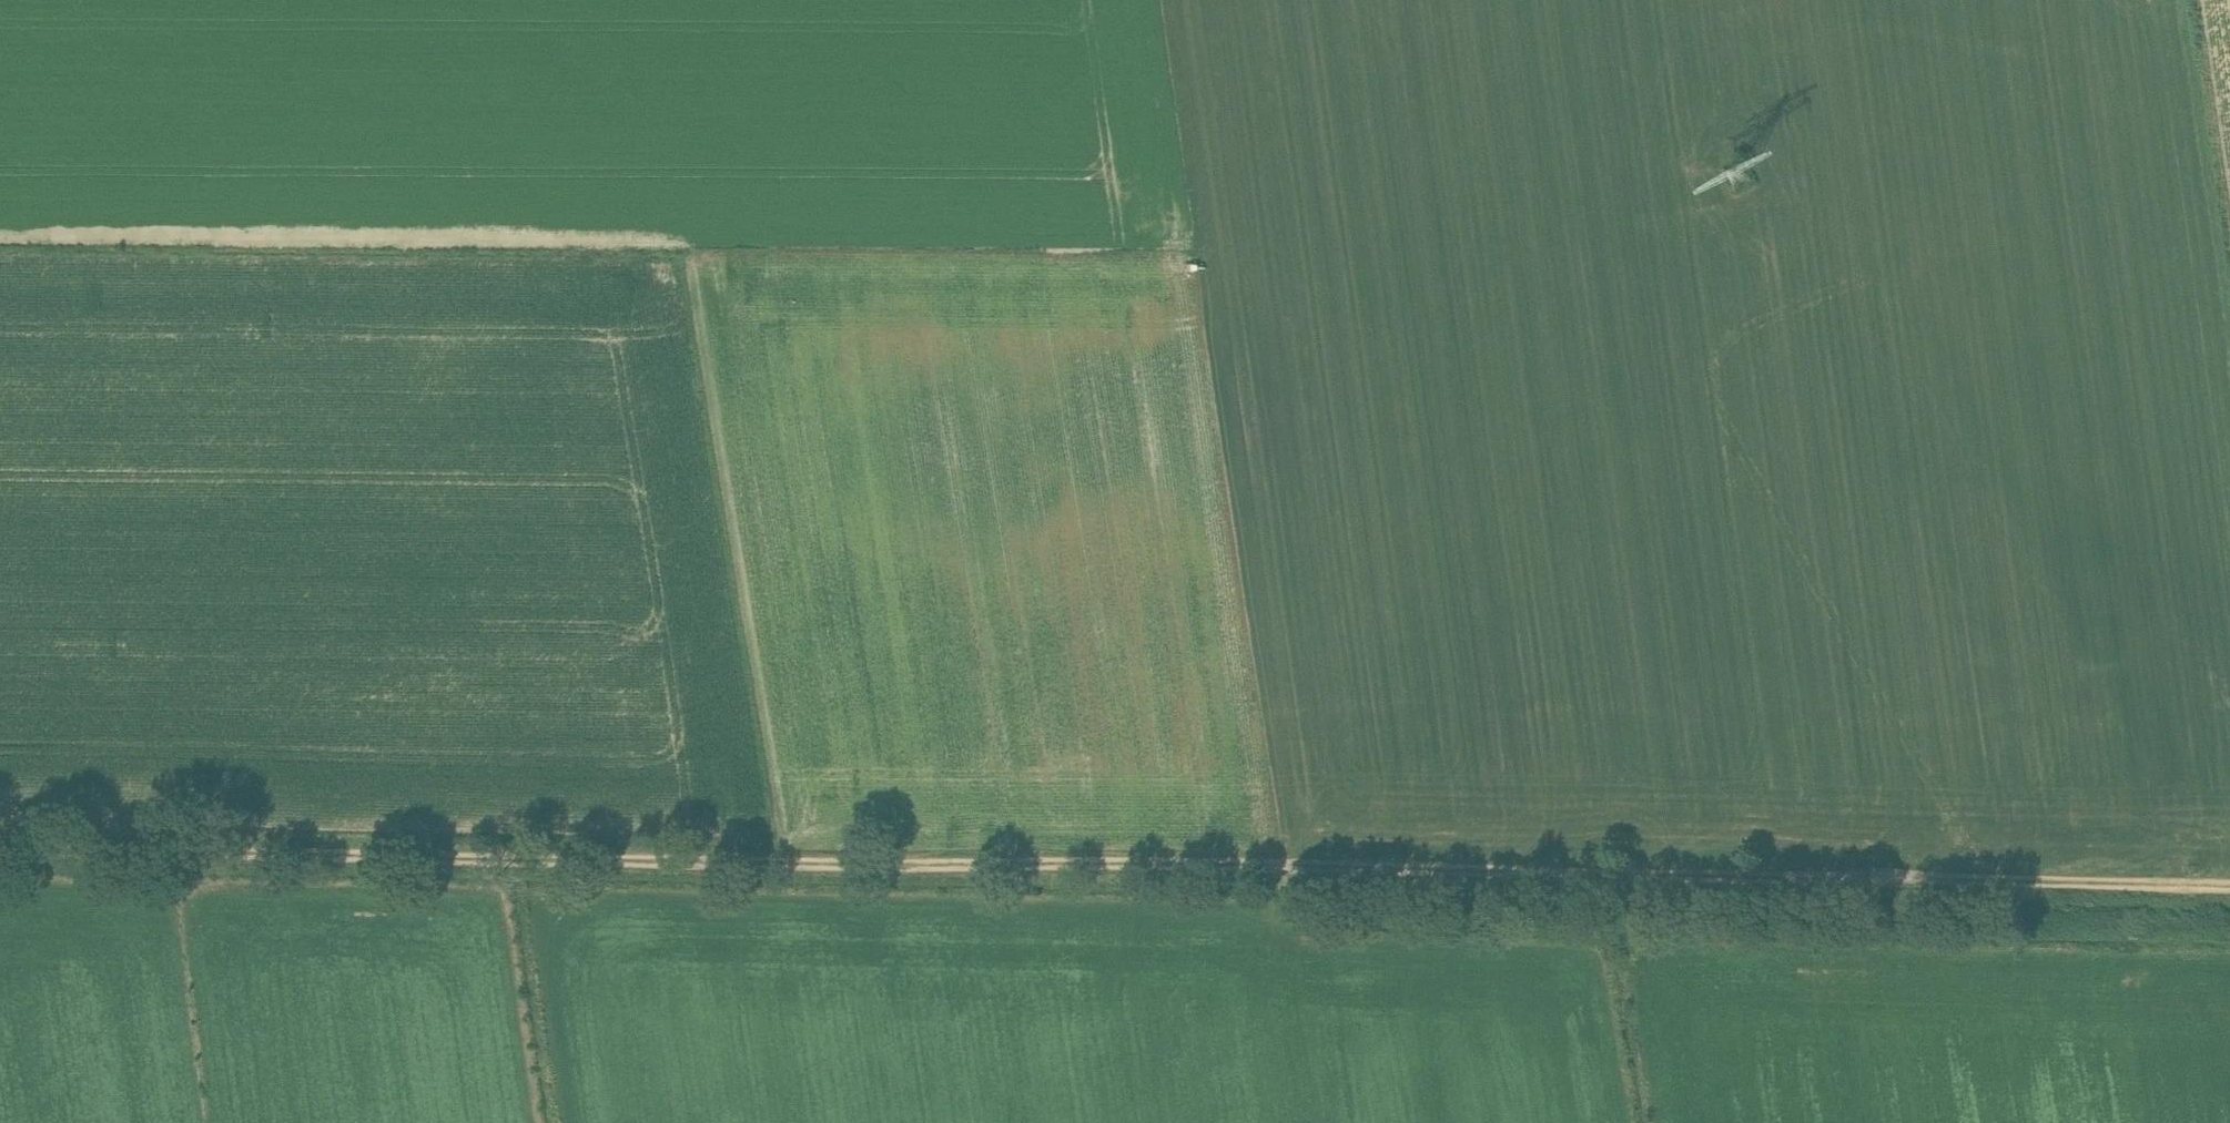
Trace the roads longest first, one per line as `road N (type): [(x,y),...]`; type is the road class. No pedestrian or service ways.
road 1 (track): [(2229,876),(1046,870),(0,852)]

